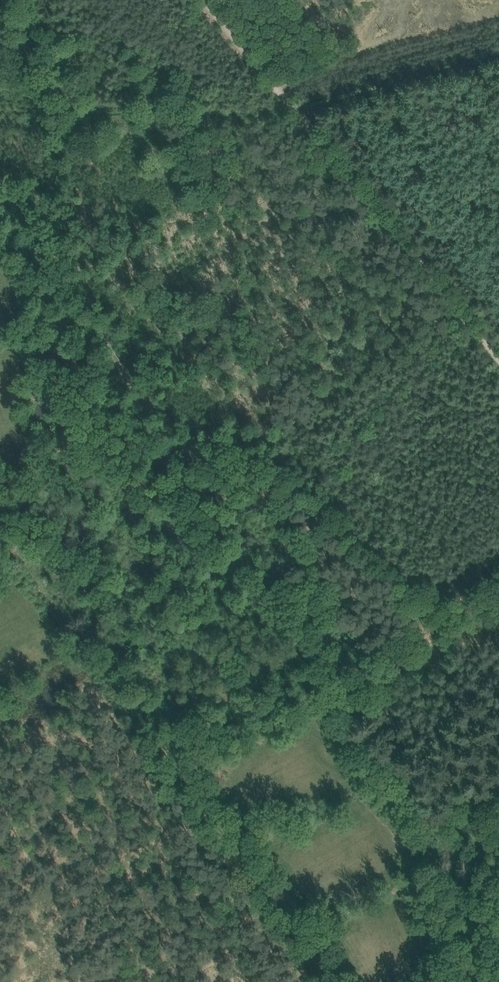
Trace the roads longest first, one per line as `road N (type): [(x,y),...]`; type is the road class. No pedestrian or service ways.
road 1 (track): [(498,350),(204,0)]
road 2 (track): [(498,62),(301,115)]
road 3 (track): [(498,575),(368,656)]

